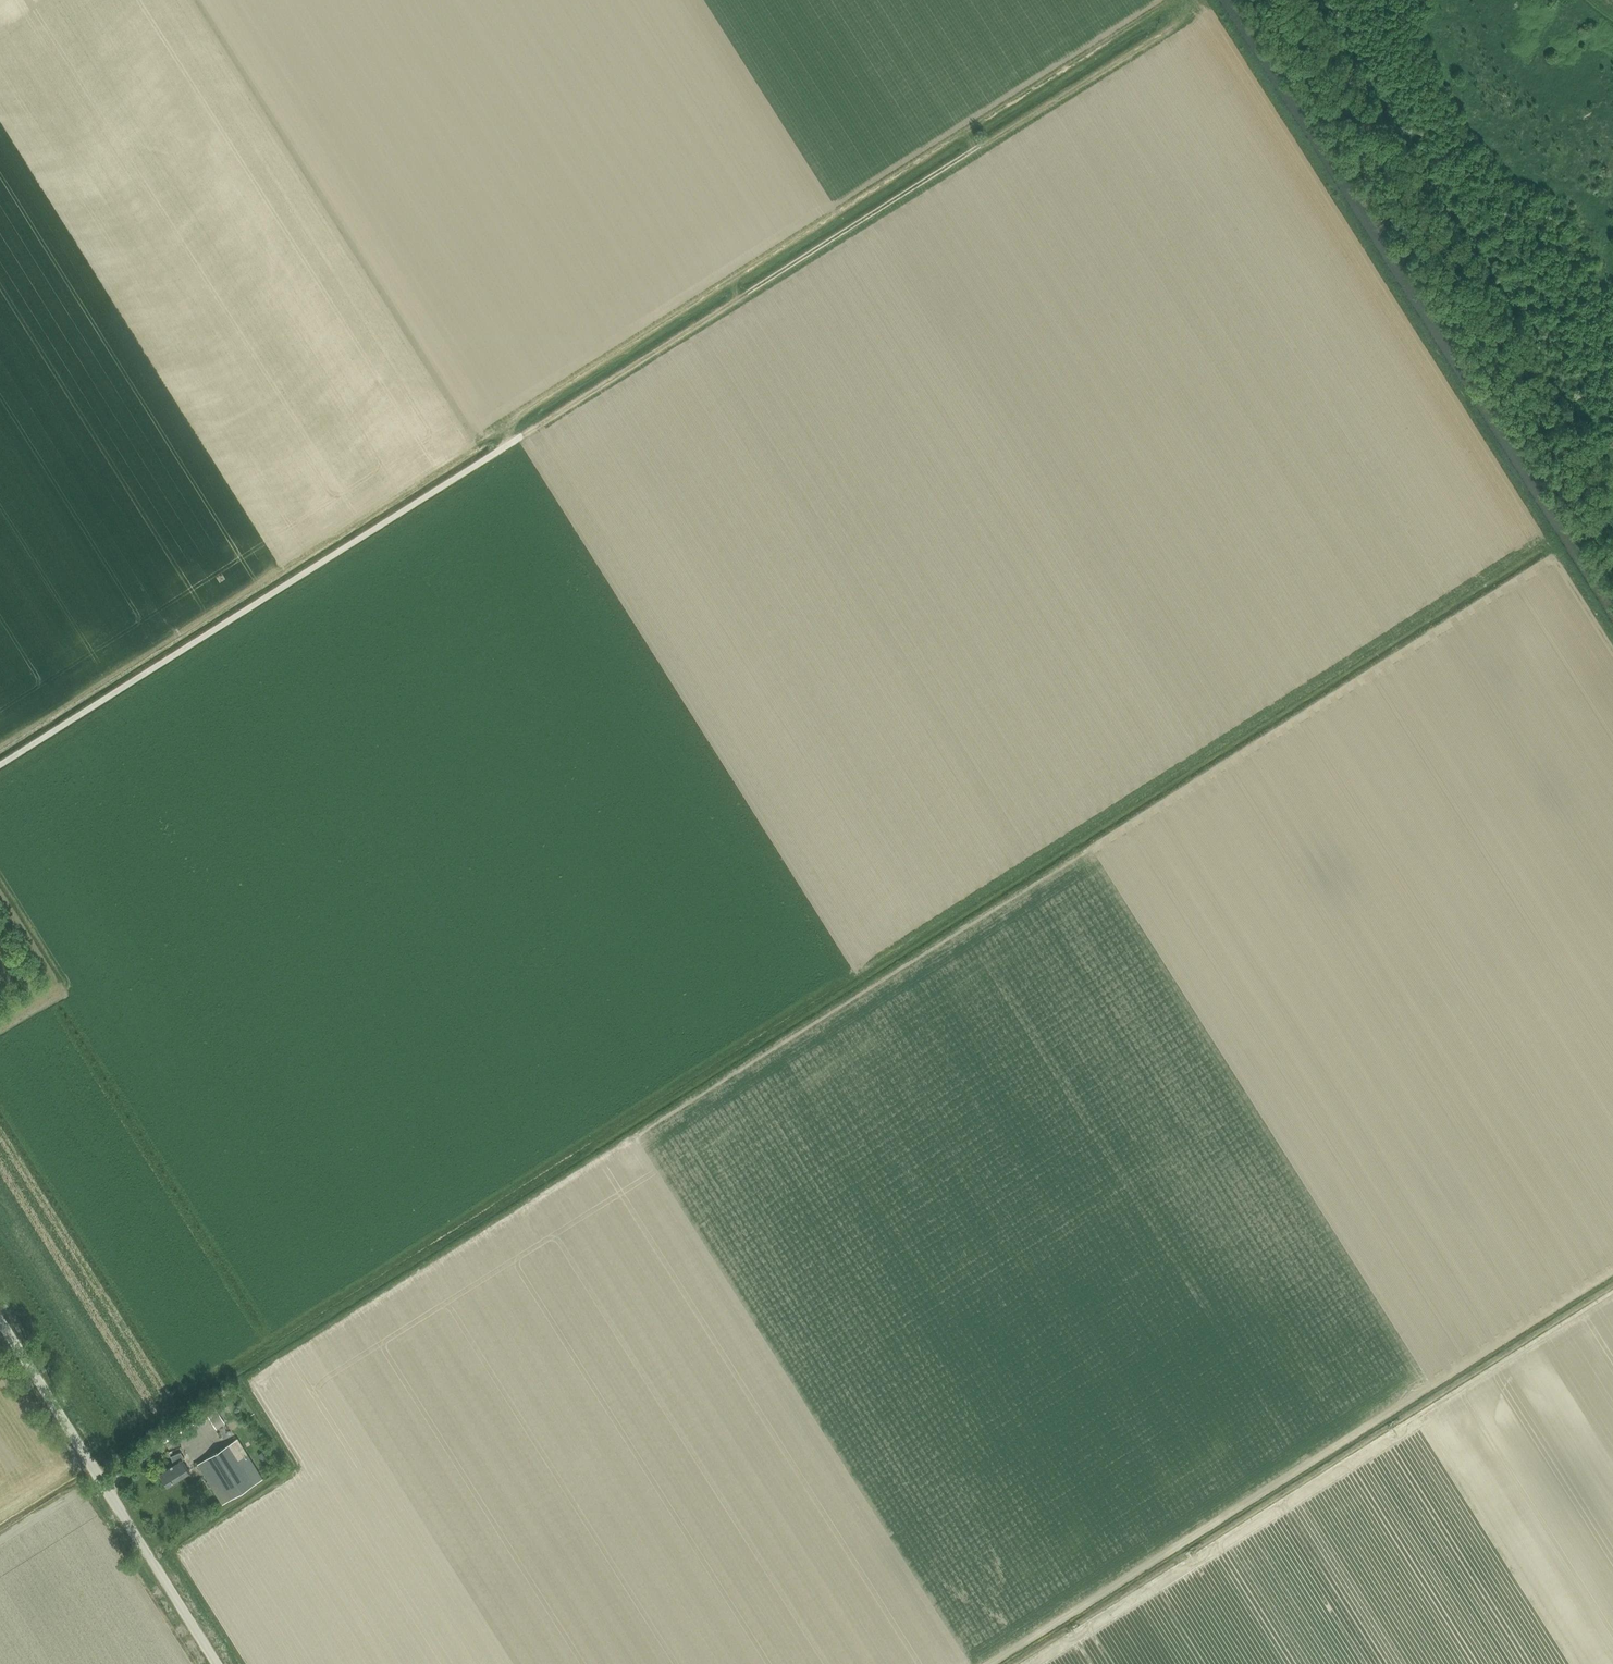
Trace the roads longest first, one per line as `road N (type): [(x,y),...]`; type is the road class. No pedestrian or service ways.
road 1 (unclassified): [(217,1663),(0,1321)]

